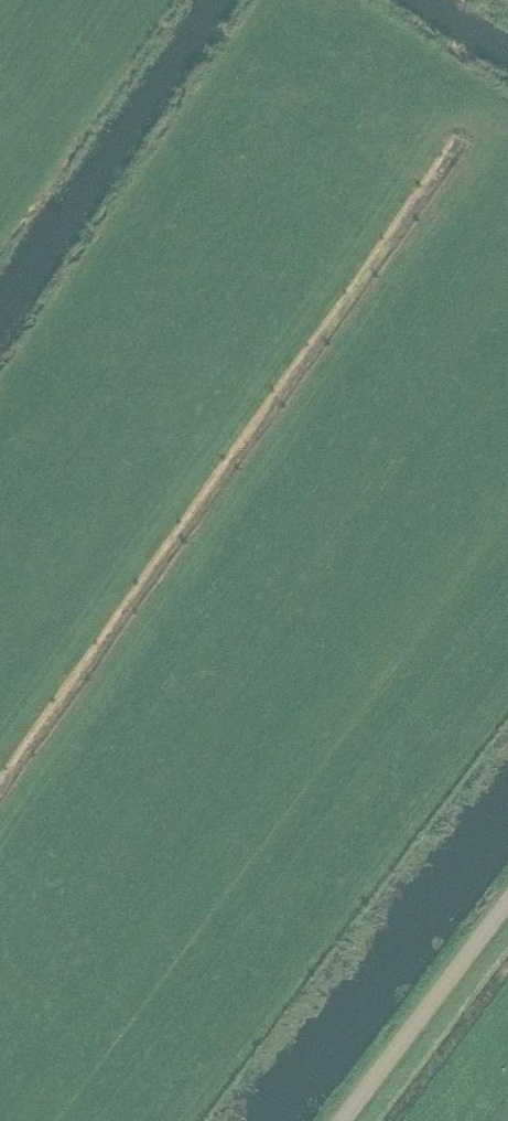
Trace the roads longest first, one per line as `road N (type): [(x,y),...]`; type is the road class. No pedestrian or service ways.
road 1 (unclassified): [(341,1120),(507,901)]

